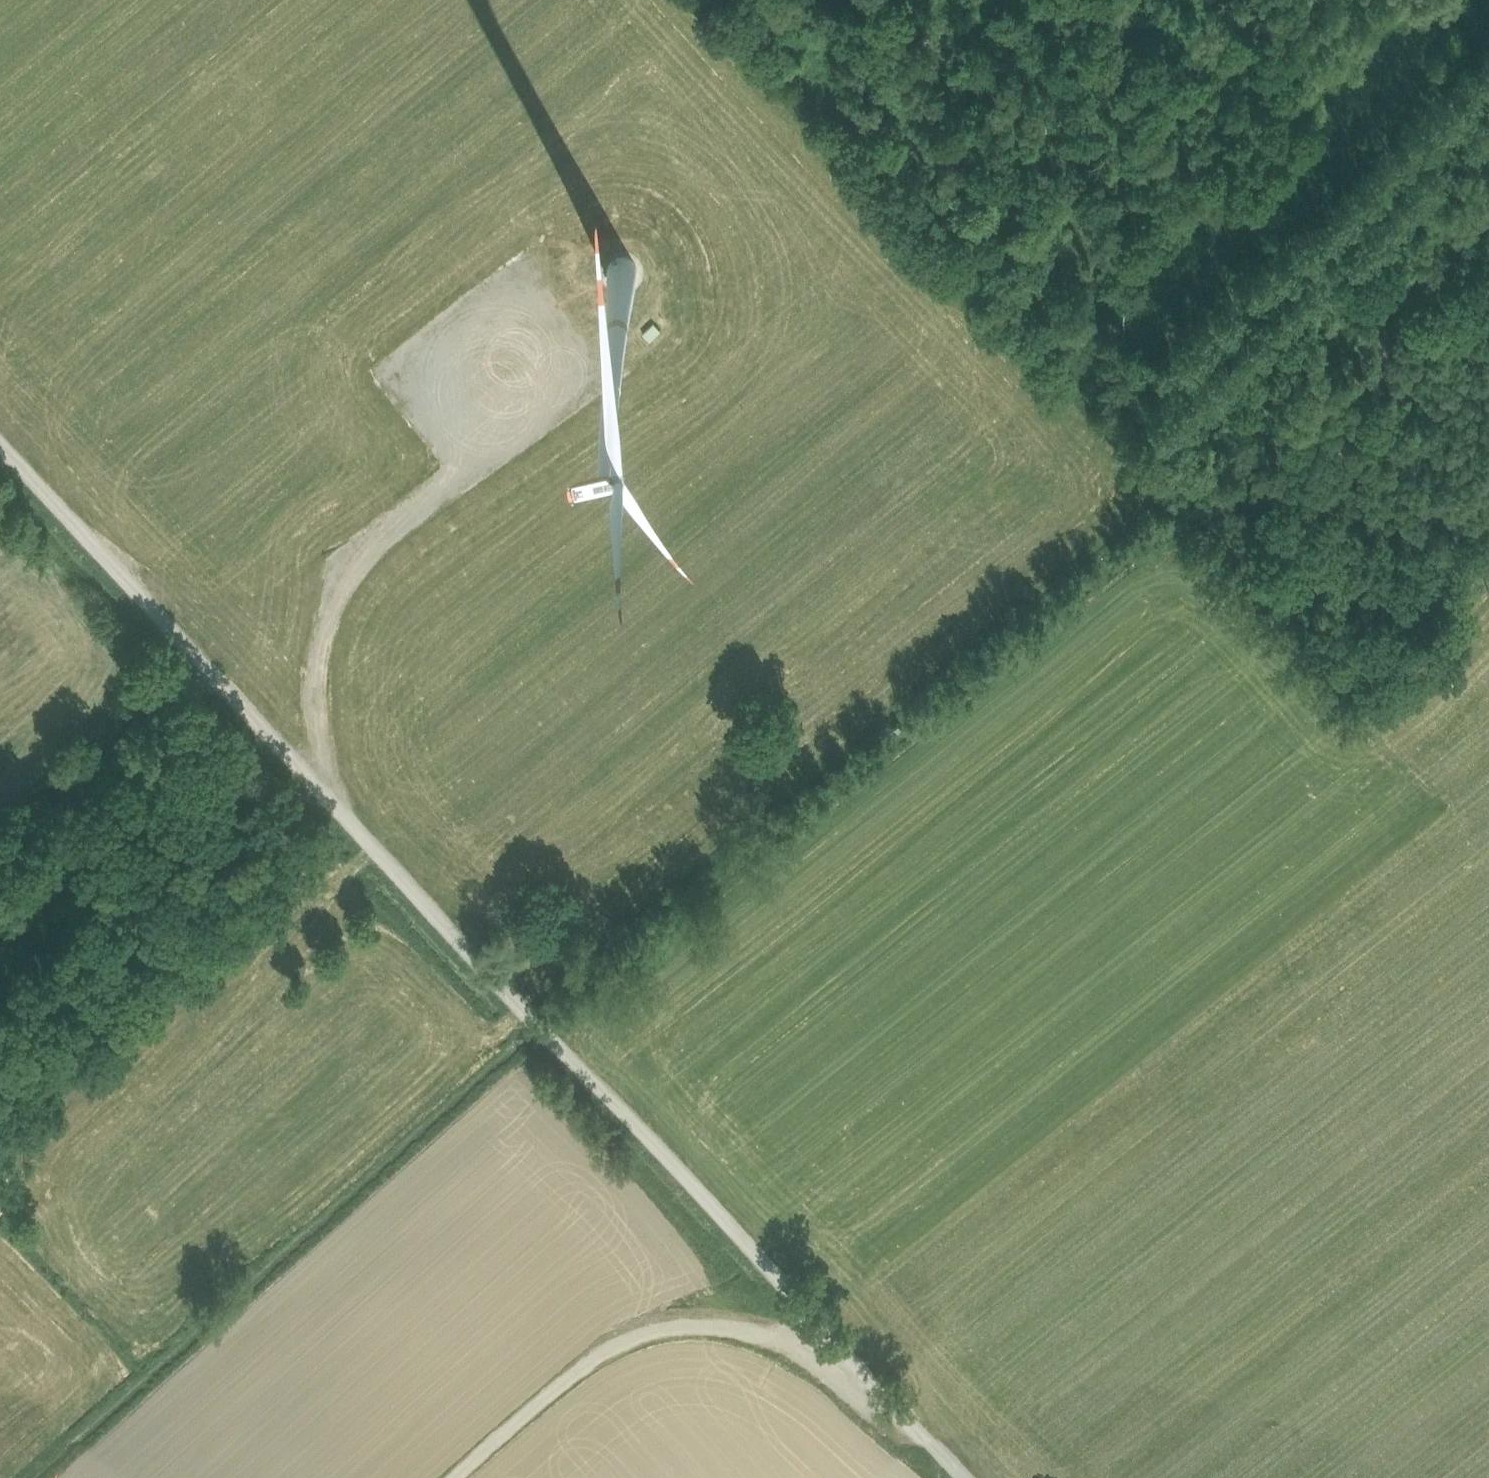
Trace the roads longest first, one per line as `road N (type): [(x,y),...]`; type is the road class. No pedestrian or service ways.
road 1 (track): [(995,1477),(0,385)]
road 2 (track): [(0,884),(253,664)]

